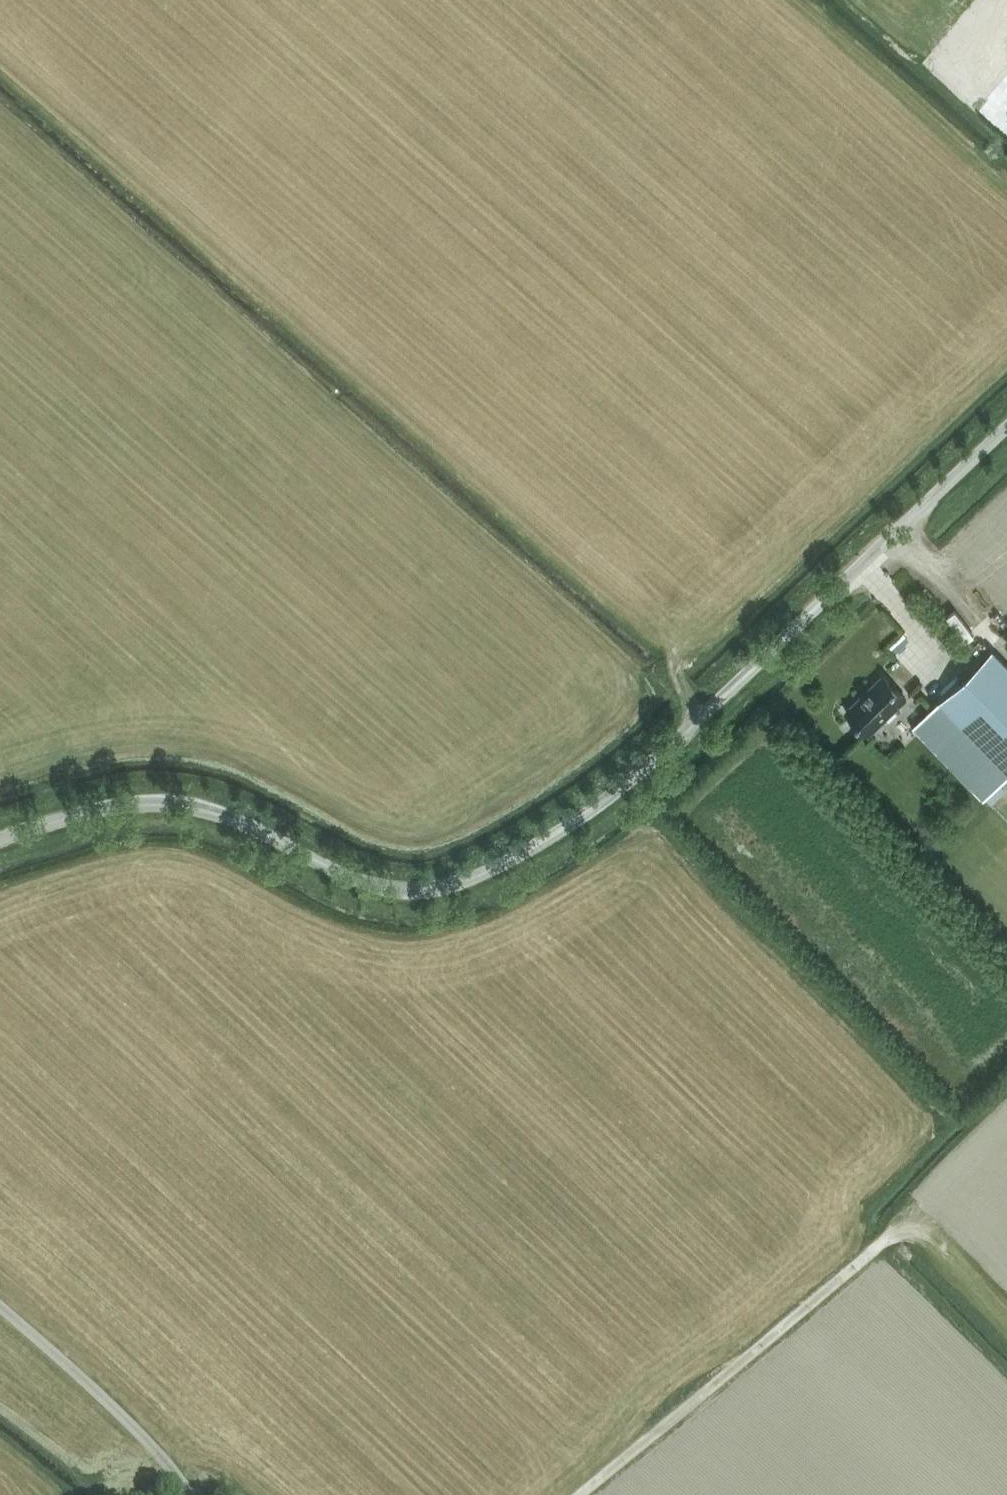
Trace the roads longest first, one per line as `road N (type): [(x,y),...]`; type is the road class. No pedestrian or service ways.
road 1 (unclassified): [(0,839),(111,806),(166,802),(253,827),(372,886),(423,891),(479,875),(566,828),(643,771),(1006,429)]
road 2 (track): [(580,1494),(894,1232)]

